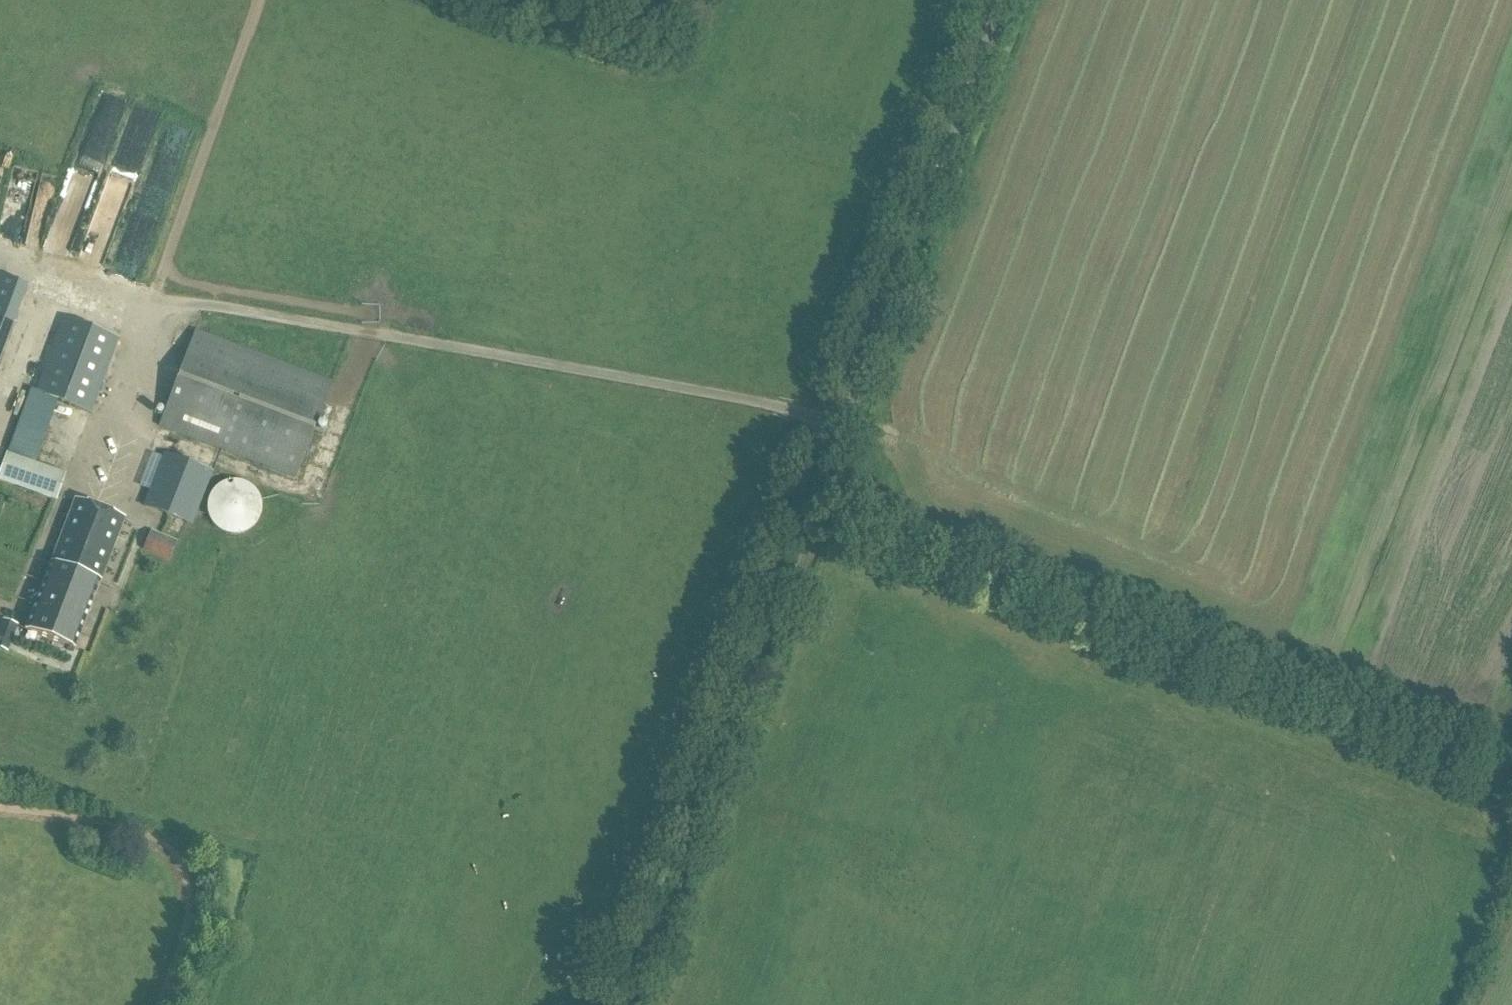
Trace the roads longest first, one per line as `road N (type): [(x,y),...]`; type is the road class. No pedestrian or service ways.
road 1 (unclassified): [(630,1004),(1000,0)]

